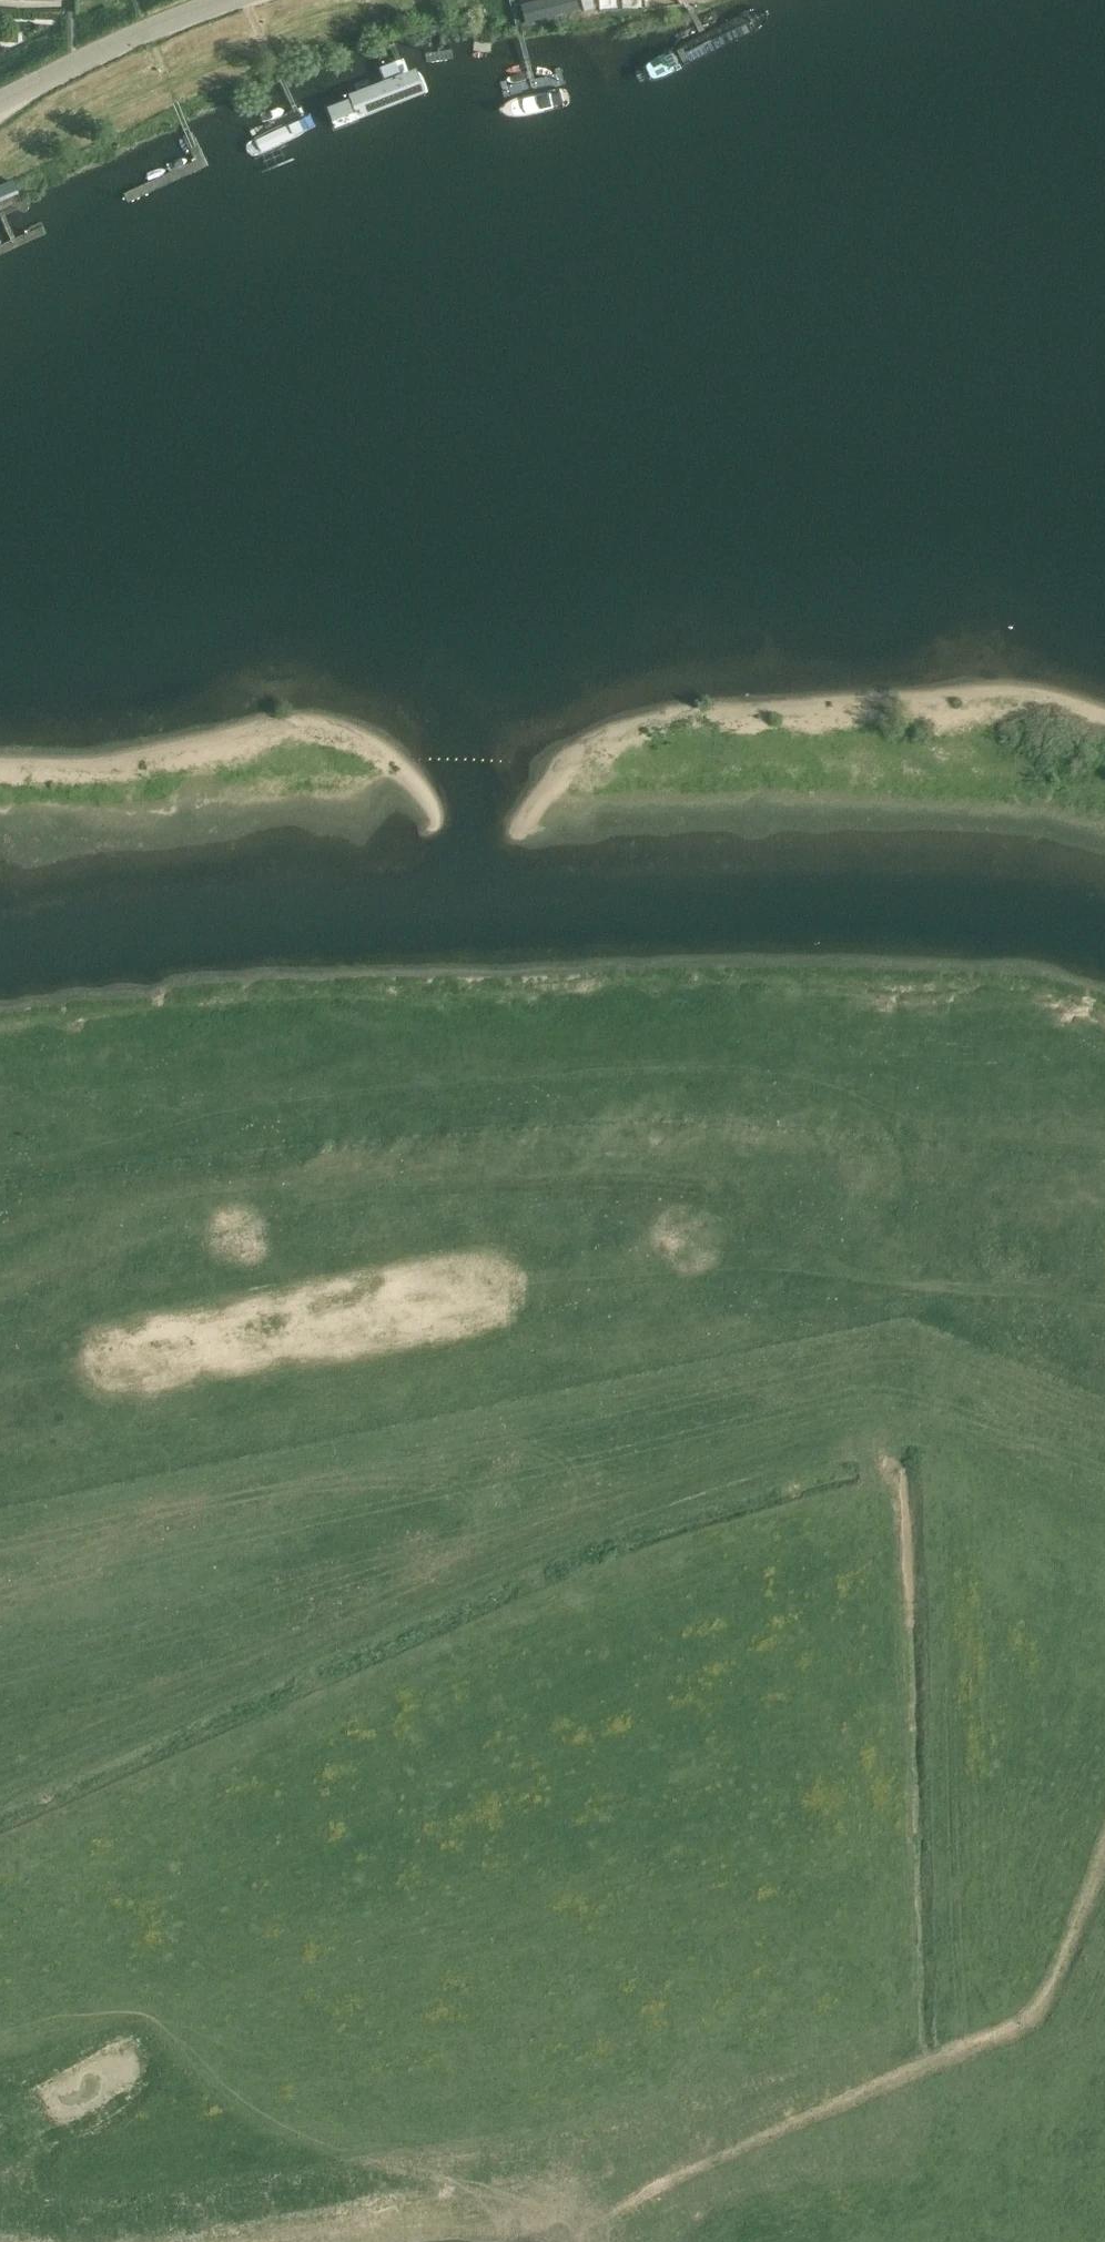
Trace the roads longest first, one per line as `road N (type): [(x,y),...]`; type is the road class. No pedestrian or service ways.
road 1 (tertiary): [(0,101),(227,0)]

